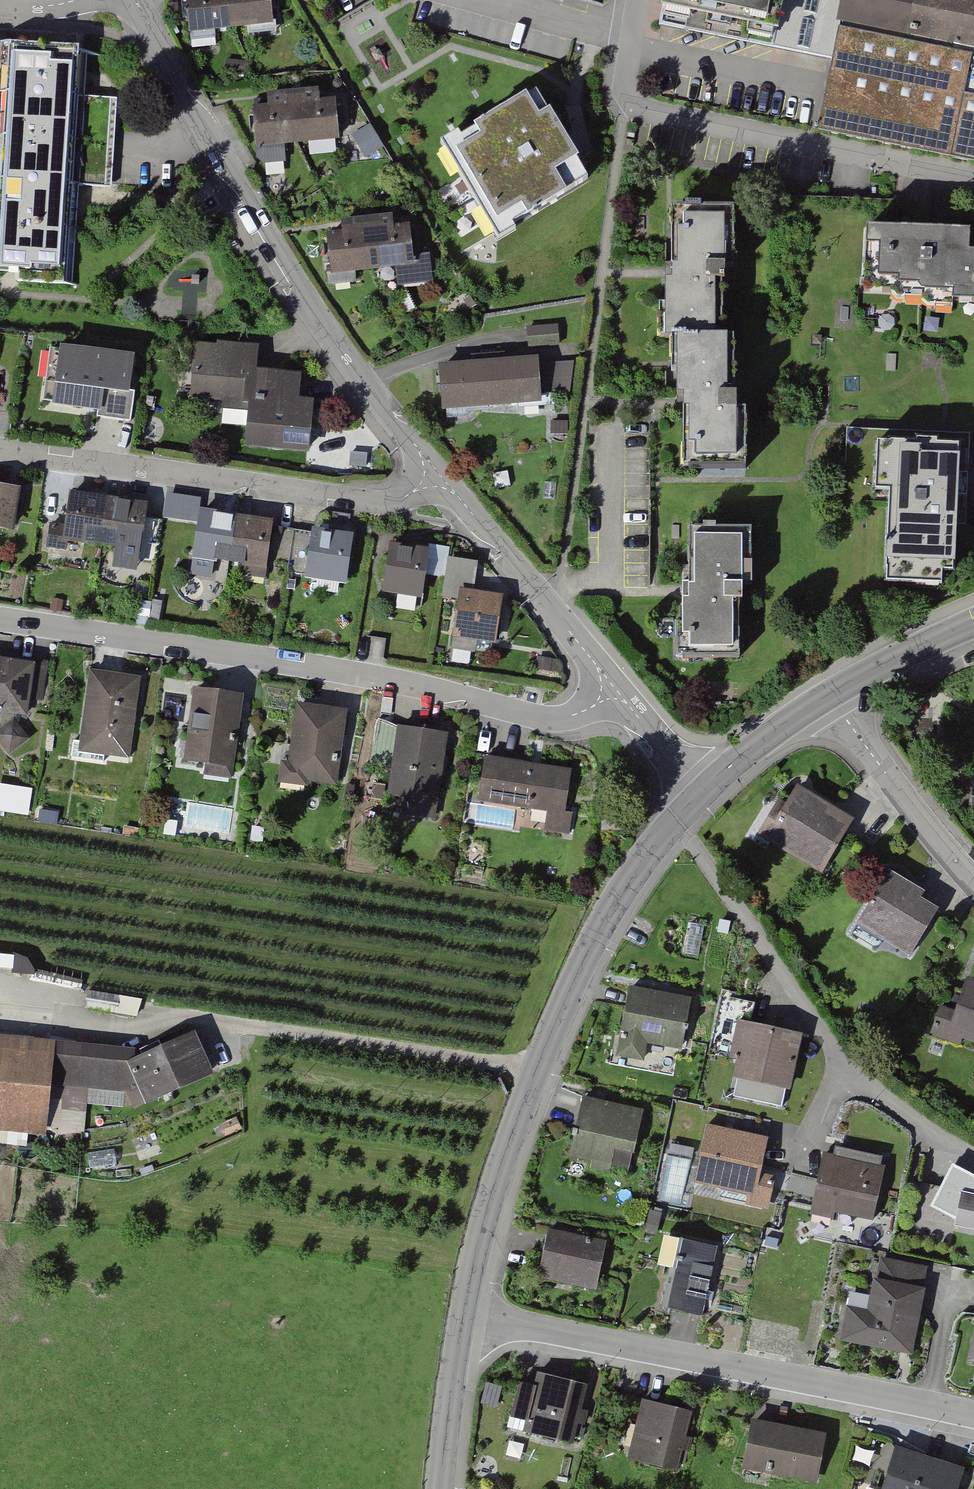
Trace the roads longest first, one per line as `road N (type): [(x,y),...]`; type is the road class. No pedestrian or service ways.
road 1 (residential): [(0,618),(400,680),(543,718),(573,716),(608,692)]
road 2 (tertiary): [(463,1317),(534,1071),(611,911),(705,790)]
road 3 (residential): [(432,478),(294,279),(178,91),(134,0)]
road 4 (residential): [(463,1317),(973,1418)]
road 5 (residential): [(0,448),(380,503),(432,478)]
road 6 (residential): [(608,692),(596,665),(504,545),(432,478)]
road 7 (residential): [(973,881),(826,695)]
road 8 (tertiary): [(441,1488),(463,1317)]
road 9 (tertiary): [(826,695),(973,623)]
road 10 (tertiary): [(705,790),(826,695)]
road 11 (residential): [(705,790),(608,692)]

